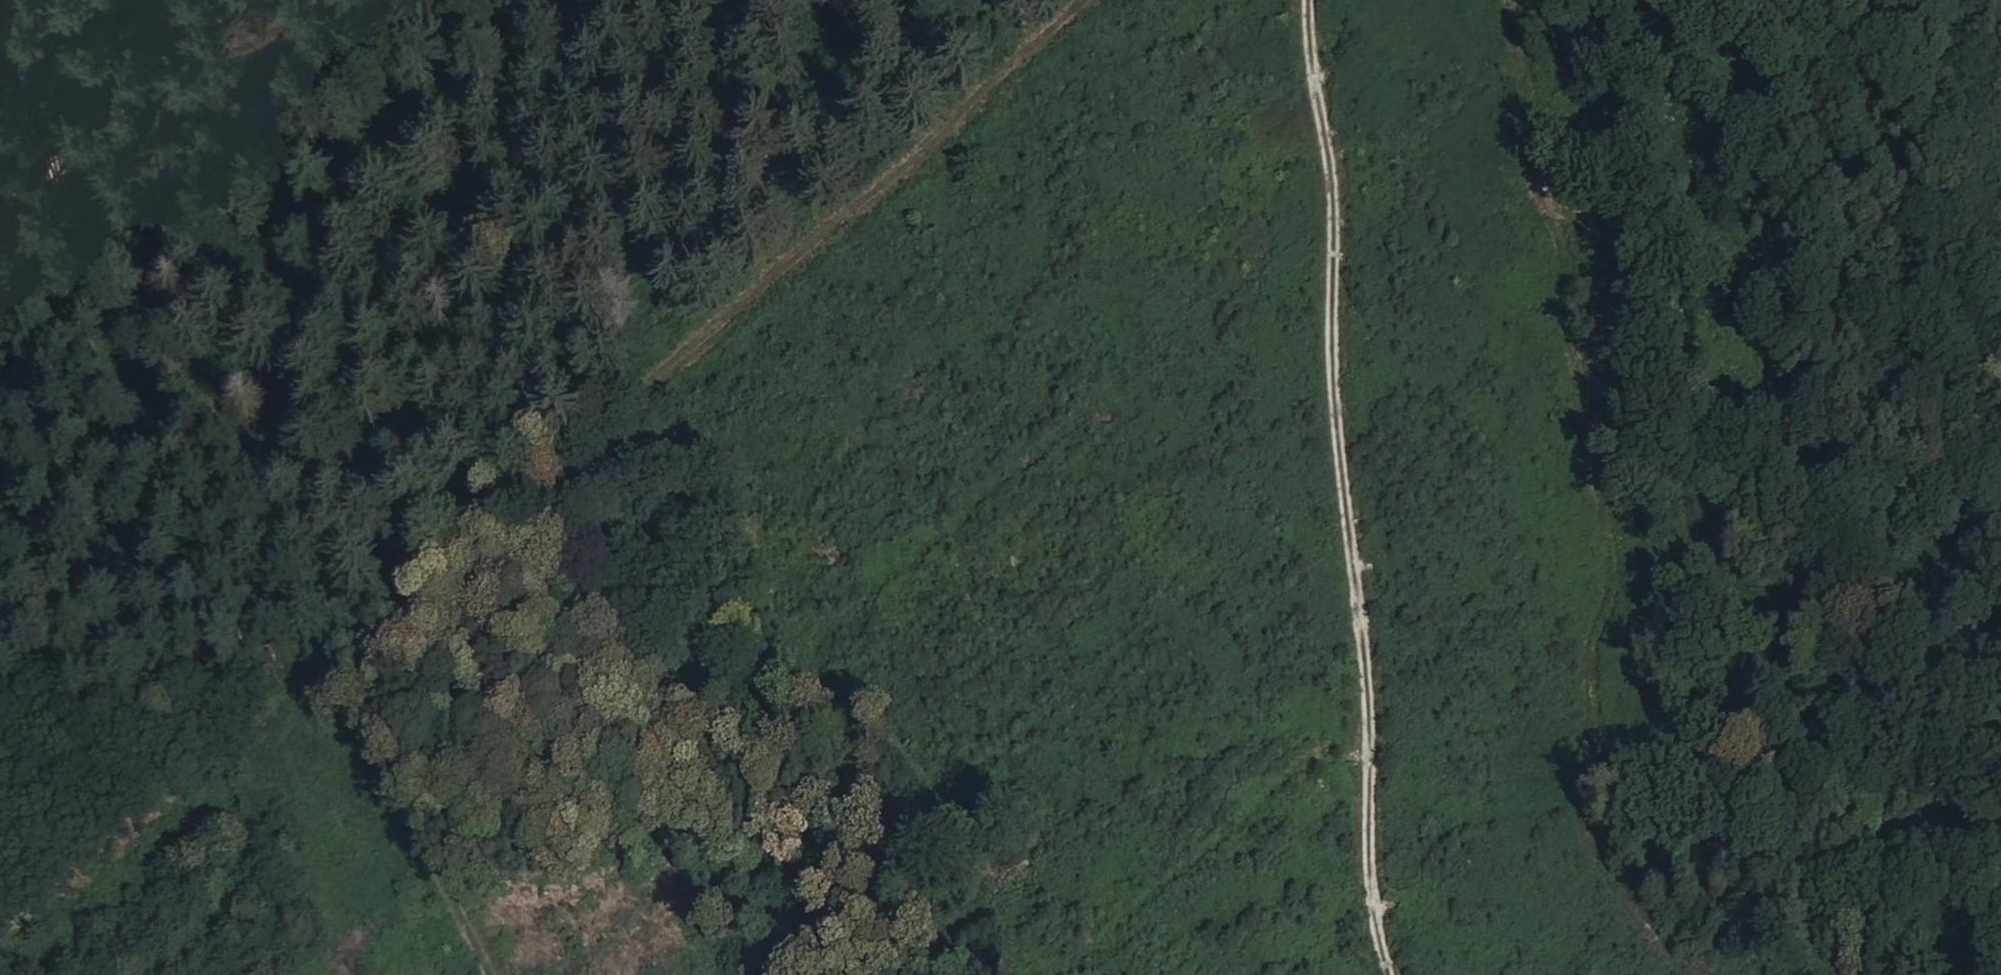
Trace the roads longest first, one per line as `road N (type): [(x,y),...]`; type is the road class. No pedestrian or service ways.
road 1 (track): [(325,696),(1079,0)]
road 2 (track): [(1291,0),(1309,153),(1302,309),(1309,406),(1342,519),(1351,698),(1345,769),(1359,892),(1379,974)]
road 3 (track): [(0,6),(144,287),(249,565),(325,696)]
road 4 (track): [(325,696),(487,974)]

